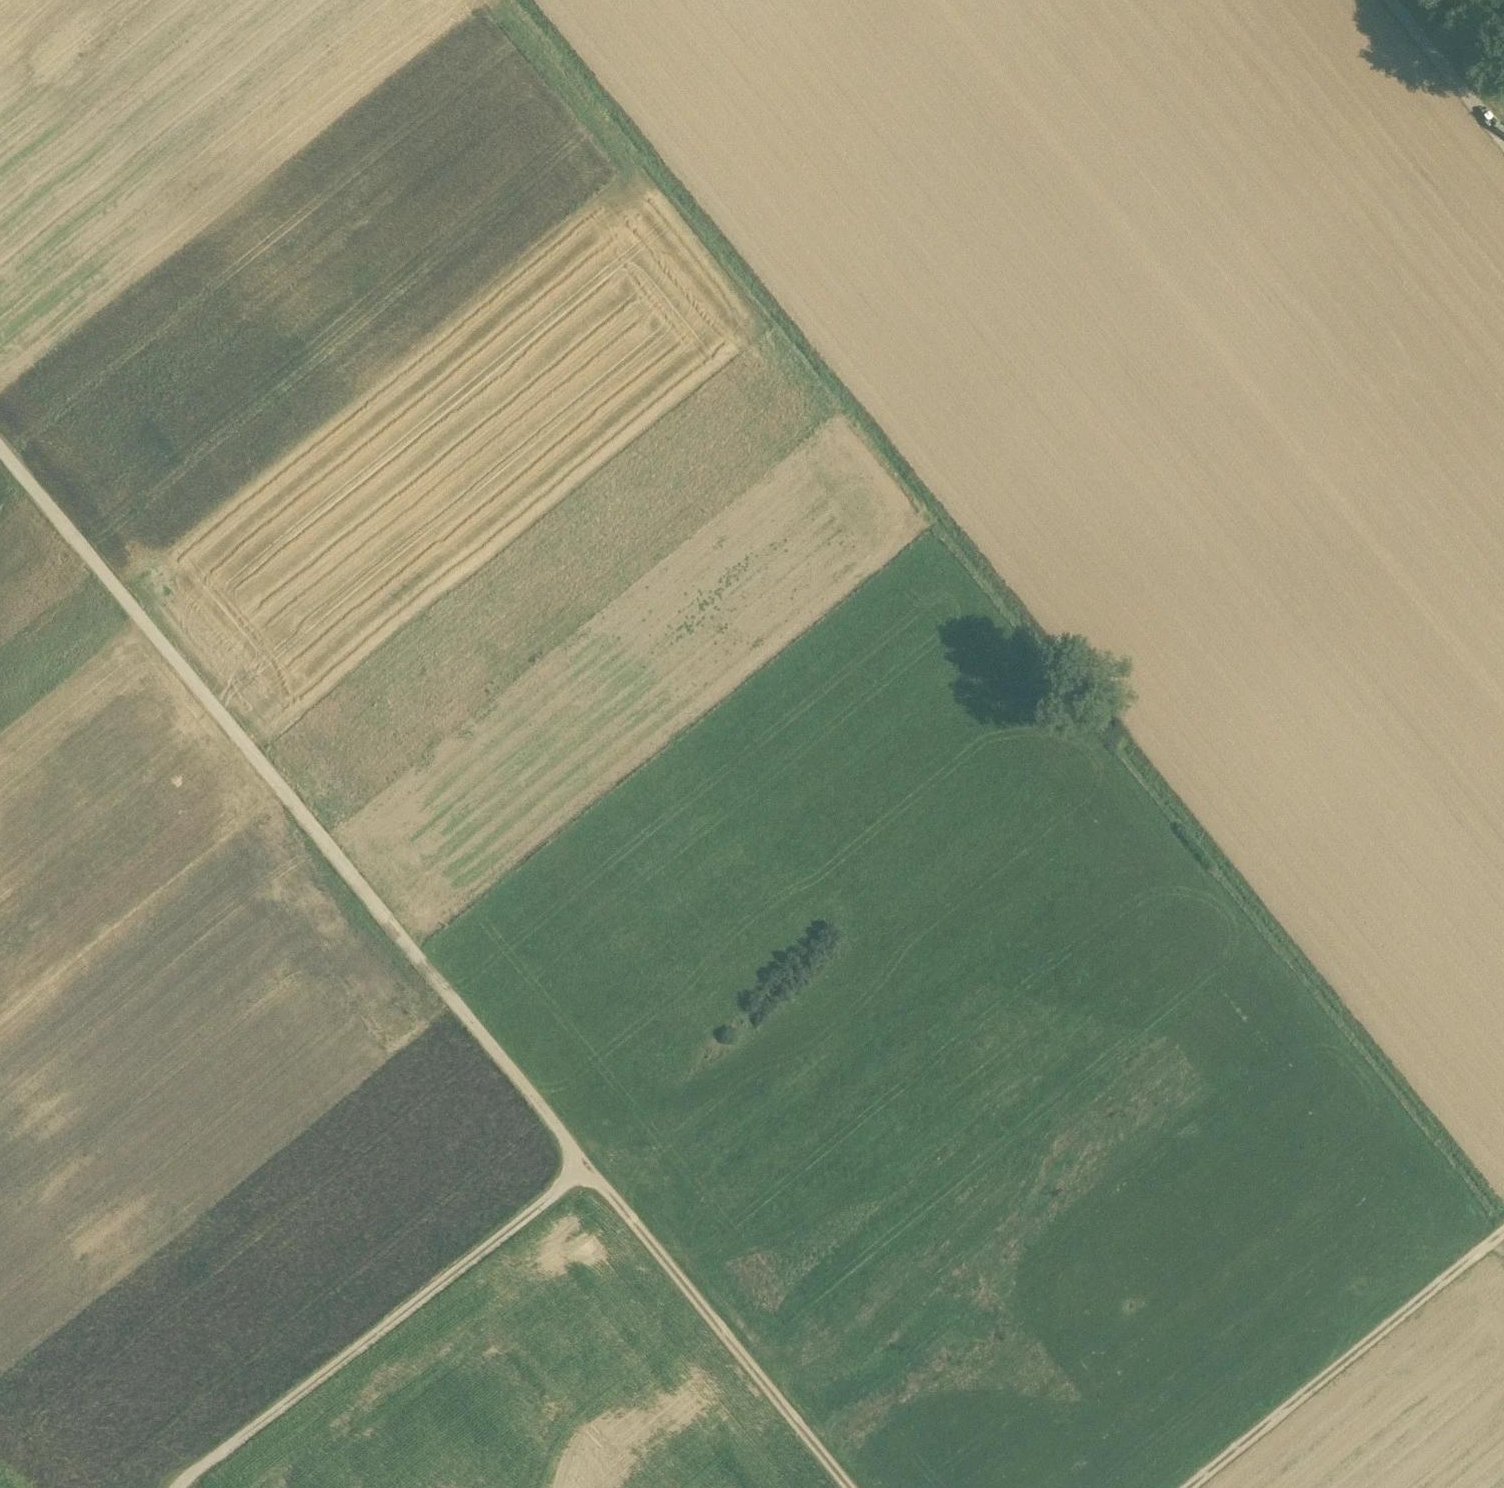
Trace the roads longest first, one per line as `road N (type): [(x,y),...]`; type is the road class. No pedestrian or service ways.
road 1 (track): [(209,1487),(604,1186),(0,448)]
road 2 (track): [(604,1186),(849,1487)]
road 3 (track): [(1218,1487),(1503,1246)]
road 4 (track): [(1394,0),(1503,136)]

